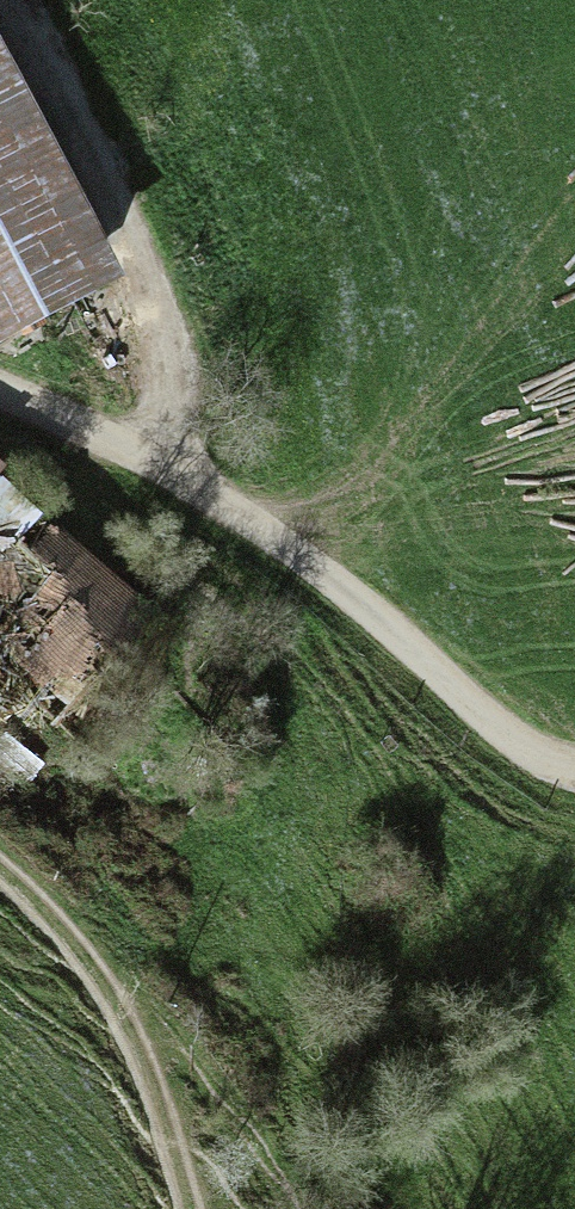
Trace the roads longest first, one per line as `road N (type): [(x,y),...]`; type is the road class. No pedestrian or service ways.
road 1 (unclassified): [(574,767),(540,761),(398,655),(240,501),(153,456),(0,402)]
road 2 (track): [(153,456),(186,363),(128,215),(9,0)]
road 3 (track): [(196,1208),(126,1003),(51,903),(0,864)]

